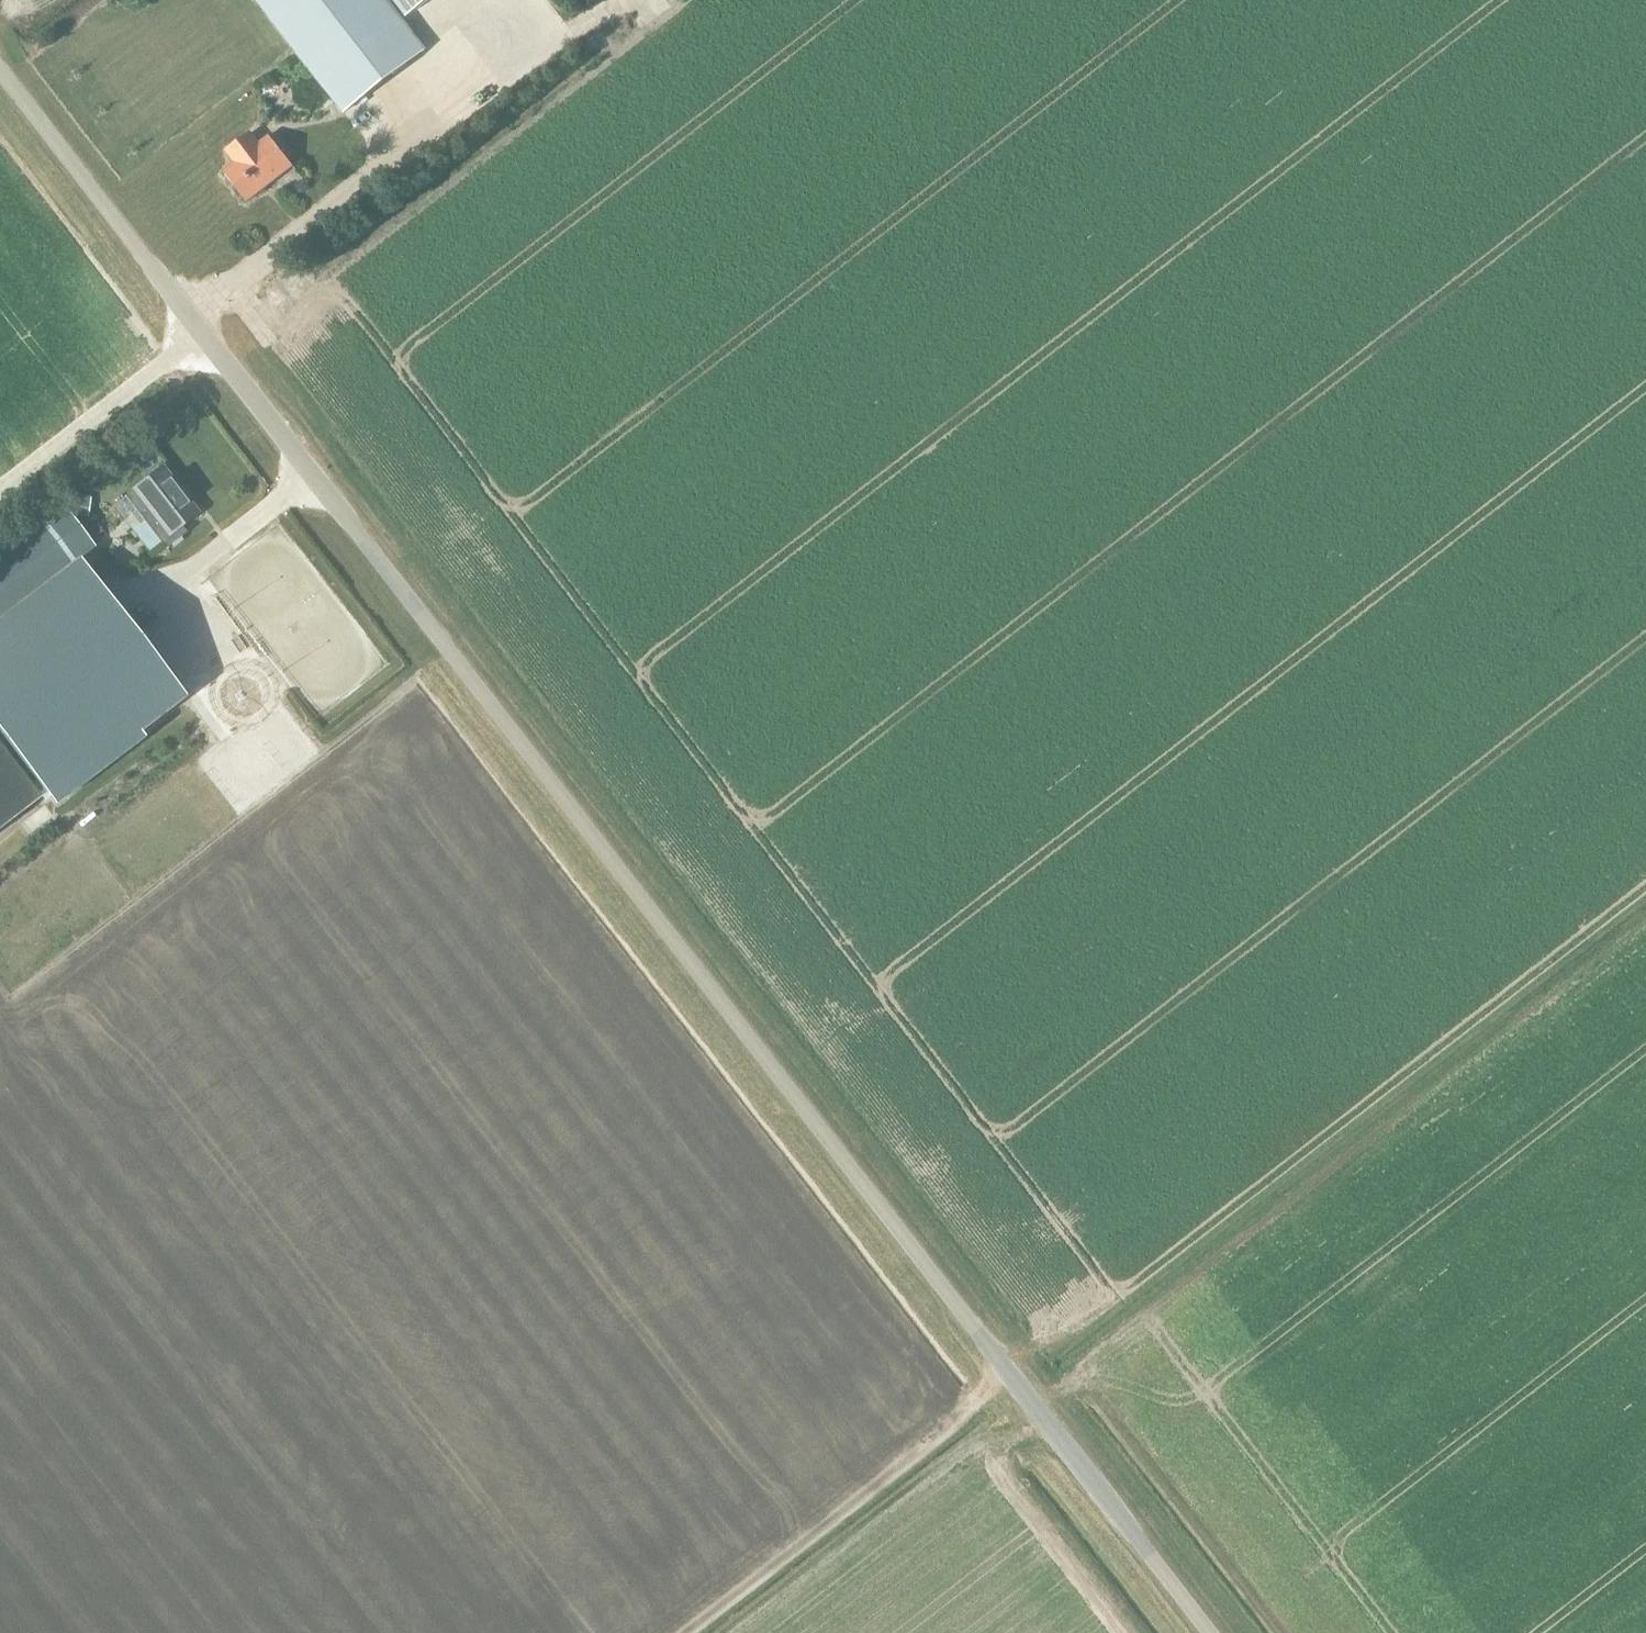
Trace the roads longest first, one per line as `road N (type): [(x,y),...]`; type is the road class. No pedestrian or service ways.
road 1 (unclassified): [(1208,1632),(0,73)]

